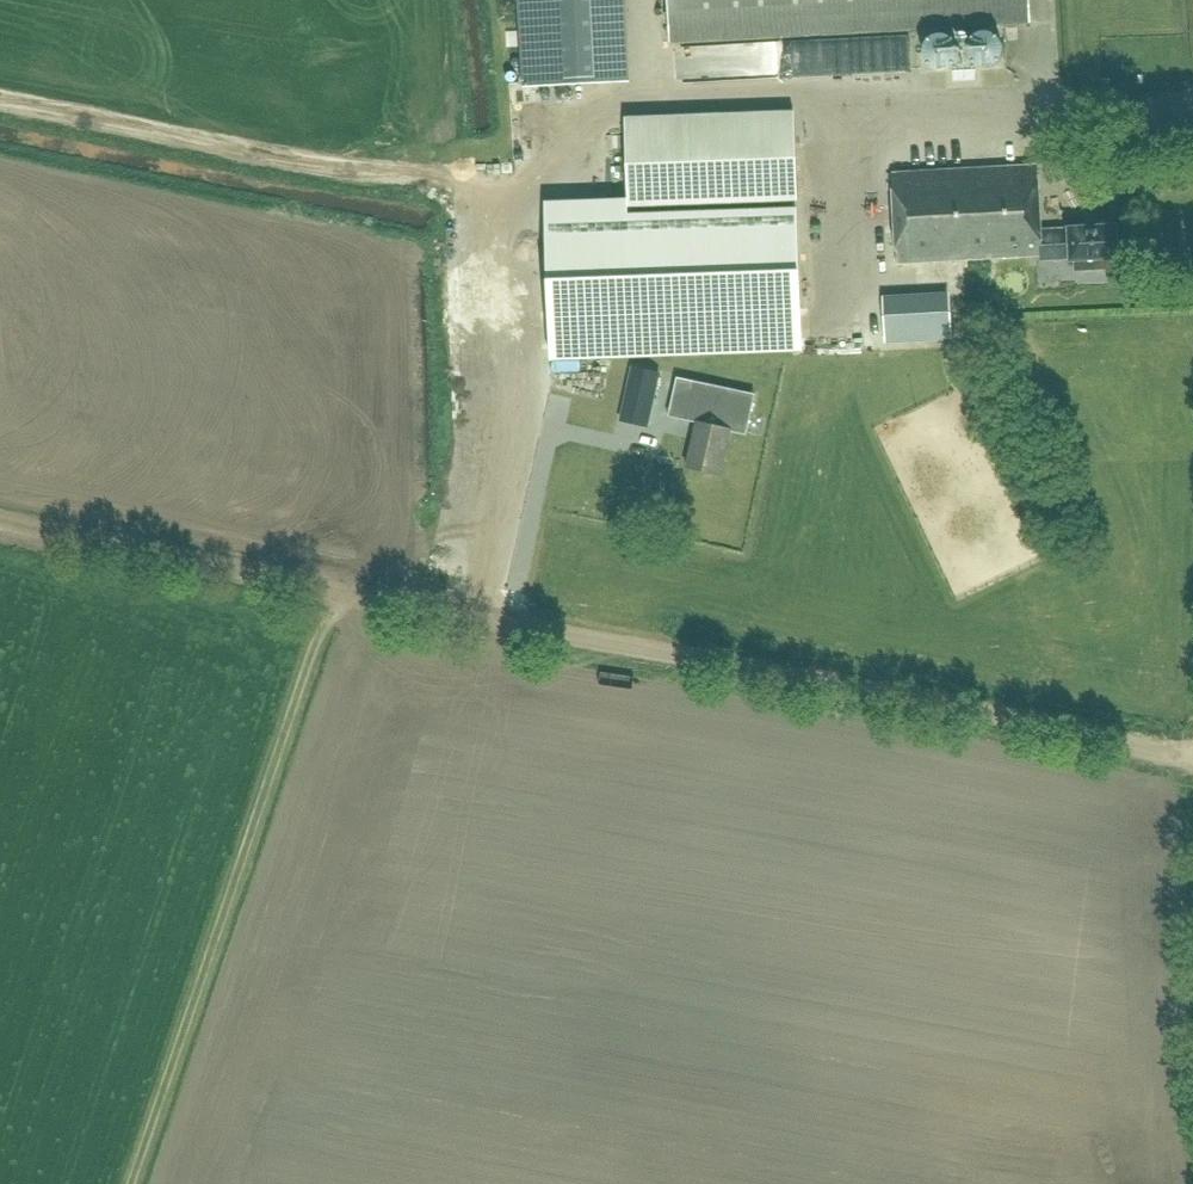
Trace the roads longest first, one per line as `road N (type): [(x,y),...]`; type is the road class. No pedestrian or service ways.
road 1 (track): [(1192,755),(0,525)]

